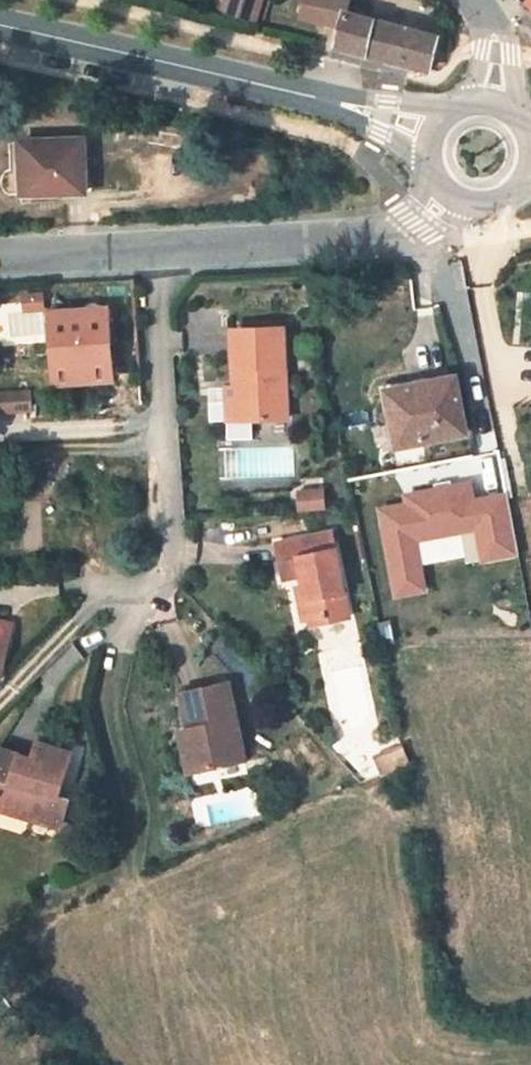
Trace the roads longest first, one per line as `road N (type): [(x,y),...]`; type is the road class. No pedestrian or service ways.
road 1 (residential): [(115,595),(144,592),(176,553),(158,254)]
road 2 (secondary): [(339,113),(0,32)]
road 3 (unclassified): [(452,198),(406,244),(158,254)]
road 4 (unclassified): [(158,254),(0,260)]

